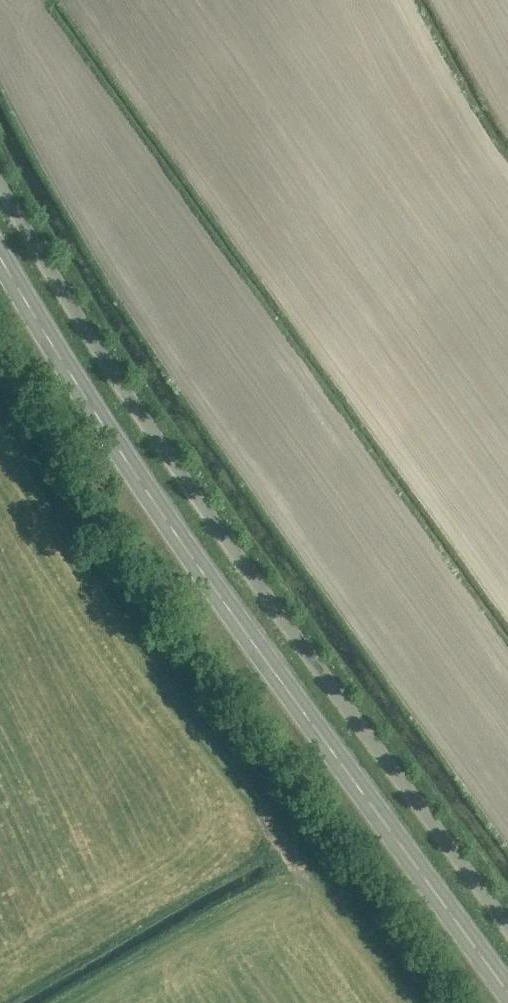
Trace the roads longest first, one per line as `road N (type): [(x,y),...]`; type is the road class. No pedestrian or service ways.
road 1 (unclassified): [(507,927),(157,439),(0,183)]
road 2 (secondary): [(507,994),(160,507),(0,254)]

